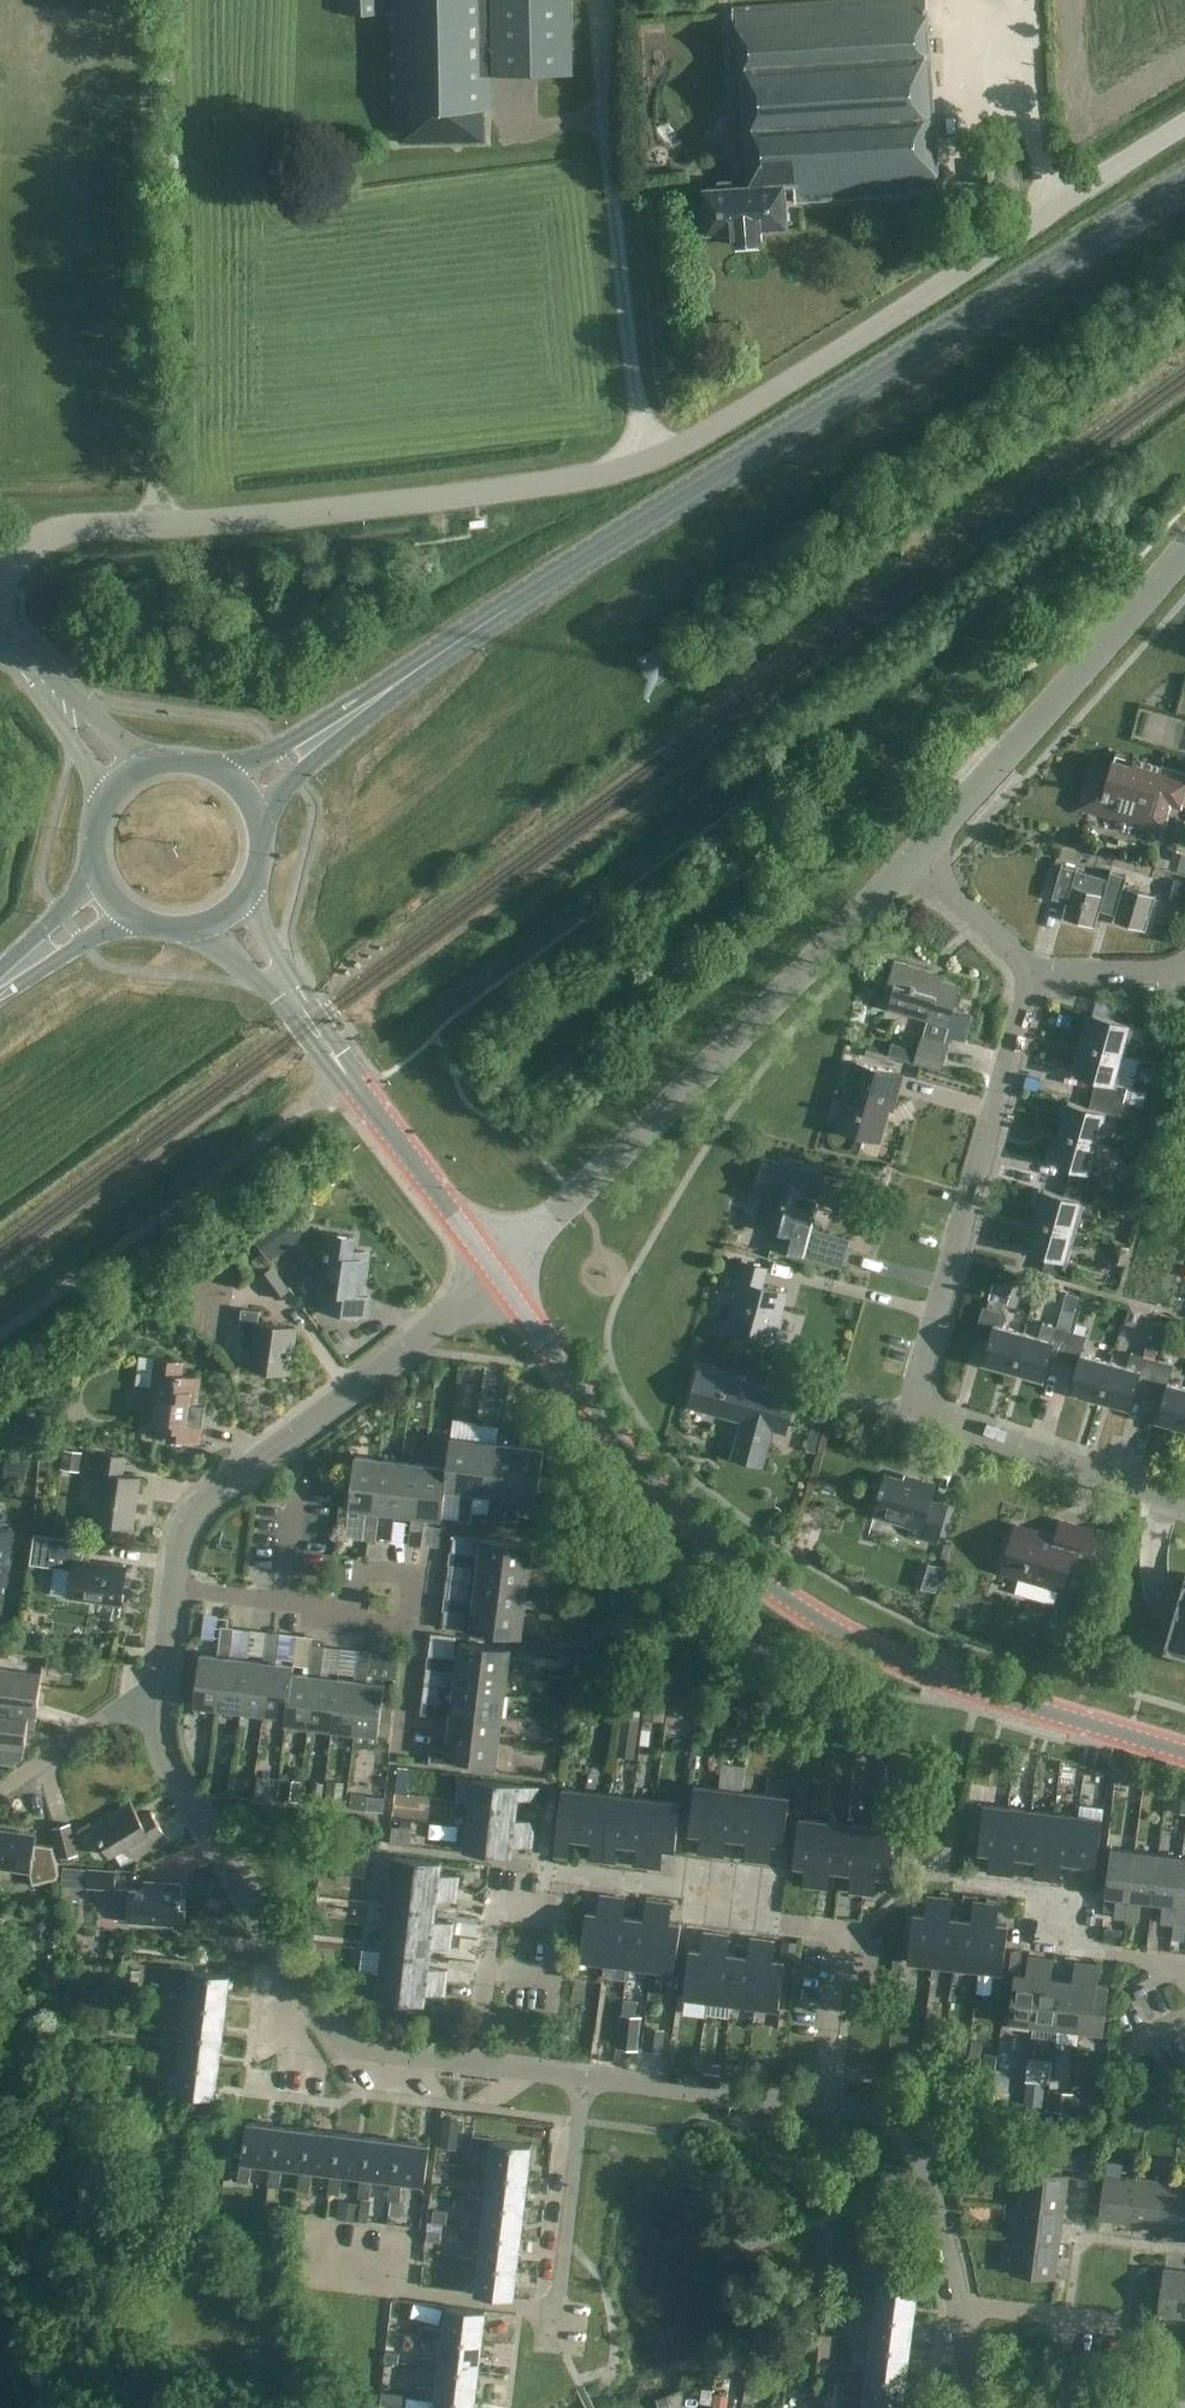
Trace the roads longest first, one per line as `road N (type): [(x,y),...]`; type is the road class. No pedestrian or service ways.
road 1 (unclassified): [(0,574),(34,542),(69,527),(345,511),(648,459),(1184,125)]
road 2 (primary): [(1184,184),(415,668),(313,745)]
road 3 (secondary): [(1184,1751),(944,1679),(784,1596),(687,1516),(628,1451),(497,1273)]
road 4 (residential): [(1184,1502),(911,1411),(1037,966)]
road 5 (unclassified): [(497,1273),(855,929),(914,858)]
road 6 (residential): [(472,2065),(359,2053),(334,2031),(285,1970),(160,1767),(162,1705)]
road 7 (track): [(156,524),(144,4)]
road 8 (residential): [(302,2281),(555,2313),(582,2078)]
road 9 (residential): [(173,1590),(180,1540),(203,1500),(446,1322),(497,1273)]
road 10 (track): [(344,1071),(0,1331)]
road 11 (unclassified): [(914,858),(1184,546)]
road 12 (secondary): [(497,1273),(287,991)]
road 13 (residential): [(957,2305),(928,2176),(909,2145),(873,2113),(822,2102)]
road 14 (residential): [(822,2102),(582,2078)]
road 15 (residential): [(539,1890),(536,1911),(491,1906),(472,2065)]
road 16 (residential): [(162,1705),(127,1704),(0,1789)]
road 17 (residential): [(1130,2325),(957,2305)]
road 18 (residential): [(344,1608),(173,1590)]
road 19 (residential): [(413,1634),(420,1575),(351,1569),(344,1608)]
road 20 (residential): [(822,2102),(840,1935)]
road 21 (residential): [(1037,966),(914,858)]
road 22 (tertiary): [(156,760),(28,664)]
road 23 (tertiary): [(28,664),(103,800)]
road 24 (residential): [(1184,960),(1166,970),(1037,966)]

